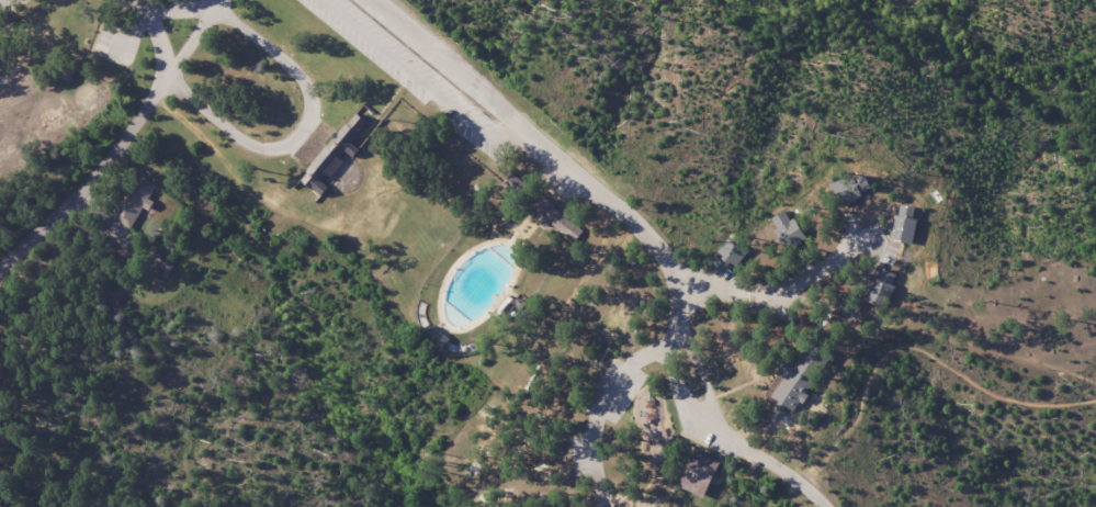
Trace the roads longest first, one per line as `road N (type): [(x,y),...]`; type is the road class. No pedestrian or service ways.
road 1 (residential): [(673,300),(662,261),(630,223),(367,0)]
road 2 (tertiary): [(0,274),(80,196),(159,93)]

